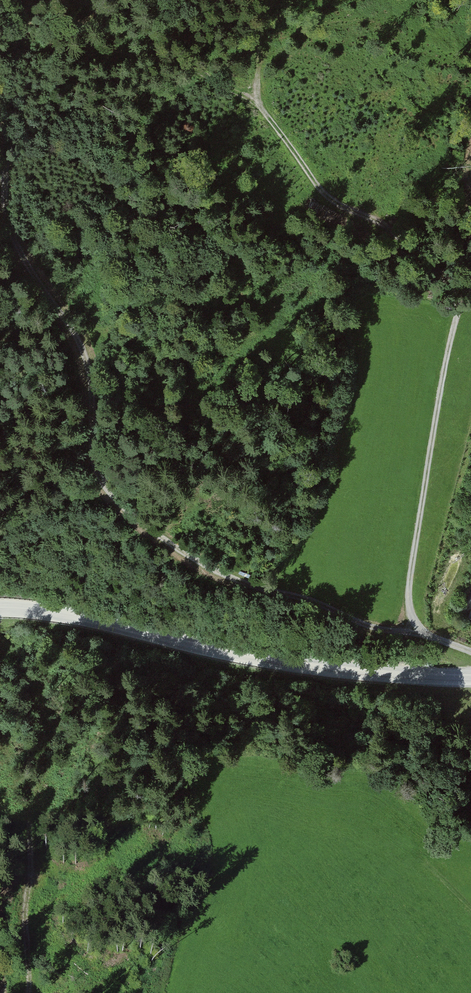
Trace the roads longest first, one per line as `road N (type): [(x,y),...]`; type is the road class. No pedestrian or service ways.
road 1 (track): [(0,125),(16,235),(86,340),(96,464),(109,491),(215,571),(349,619),(423,631),(470,650)]
road 2 (track): [(423,631),(408,593),(440,385),(470,263)]

